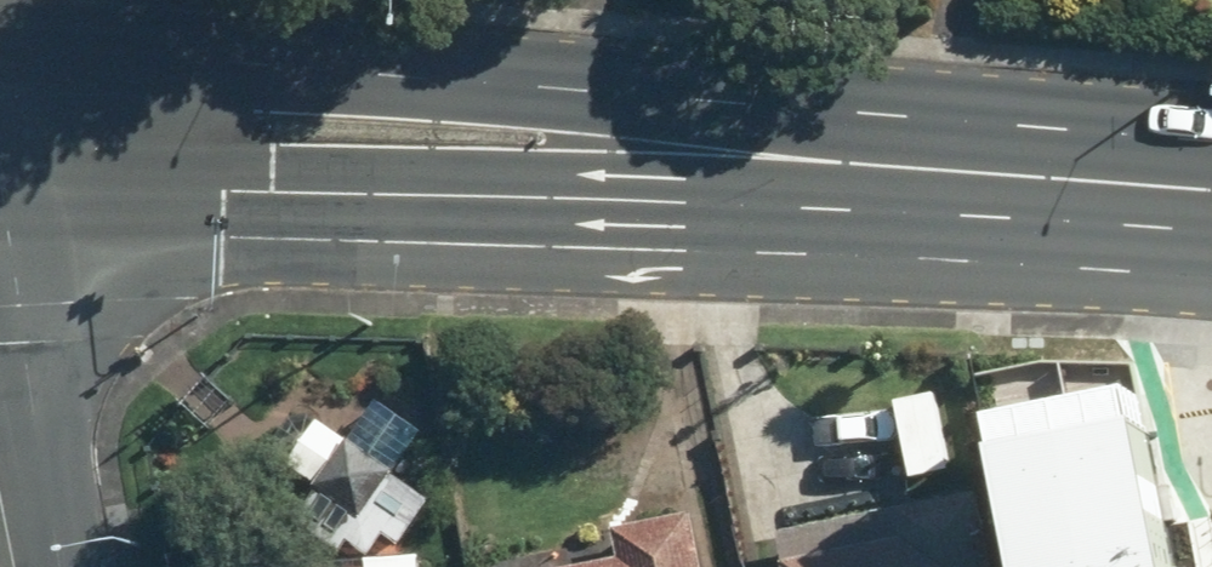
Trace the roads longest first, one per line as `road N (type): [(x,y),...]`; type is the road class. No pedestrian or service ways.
road 1 (secondary): [(0,69),(764,113),(1211,195)]
road 2 (secondary): [(1211,205),(775,244),(224,241),(0,226)]

